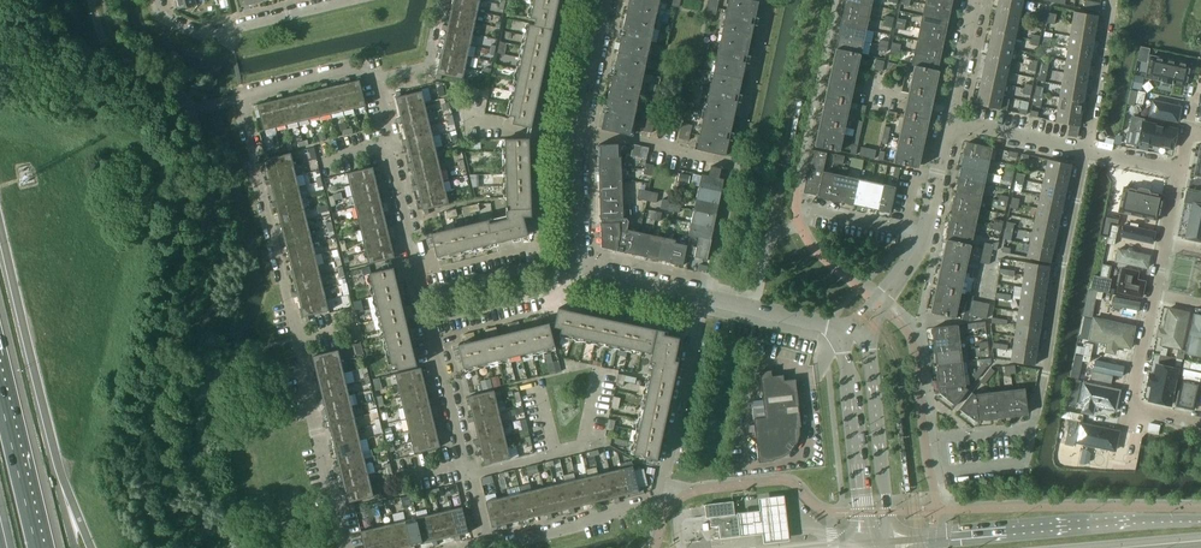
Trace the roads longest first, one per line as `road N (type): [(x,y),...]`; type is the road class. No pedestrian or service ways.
road 1 (residential): [(344,547),(241,98),(363,67),(376,79)]
road 2 (residential): [(489,545),(657,503),(703,297)]
road 3 (secondary): [(1200,518),(890,542)]
road 4 (residential): [(1032,429),(1087,151)]
road 5 (residential): [(489,545),(426,320)]
road 6 (residential): [(420,296),(376,79)]
road 7 (residential): [(890,542),(867,349),(849,331)]
road 8 (residential): [(849,331),(867,543)]
road 9 (residential): [(350,0),(204,35),(168,19),(156,0)]
road 10 (residential): [(1152,294),(1127,410),(1200,426)]
road 11 (residential): [(580,270),(534,269),(420,296)]
road 12 (residential): [(426,320),(540,292),(580,270)]
road 13 (residential): [(734,164),(577,135)]
road 14 (residential): [(1087,151),(1108,0)]
road 15 (motorway): [(36,547),(0,399)]
road 16 (residential): [(849,331),(703,297)]
road 17 (residential): [(1087,151),(949,121)]
road 18 (residential): [(577,135),(606,0)]
road 19 (residential): [(580,270),(577,135)]
road 20 (residential): [(703,297),(580,270)]
road 21 (residential): [(925,234),(870,316),(849,331)]
road 22 (residential): [(975,0),(949,121)]

